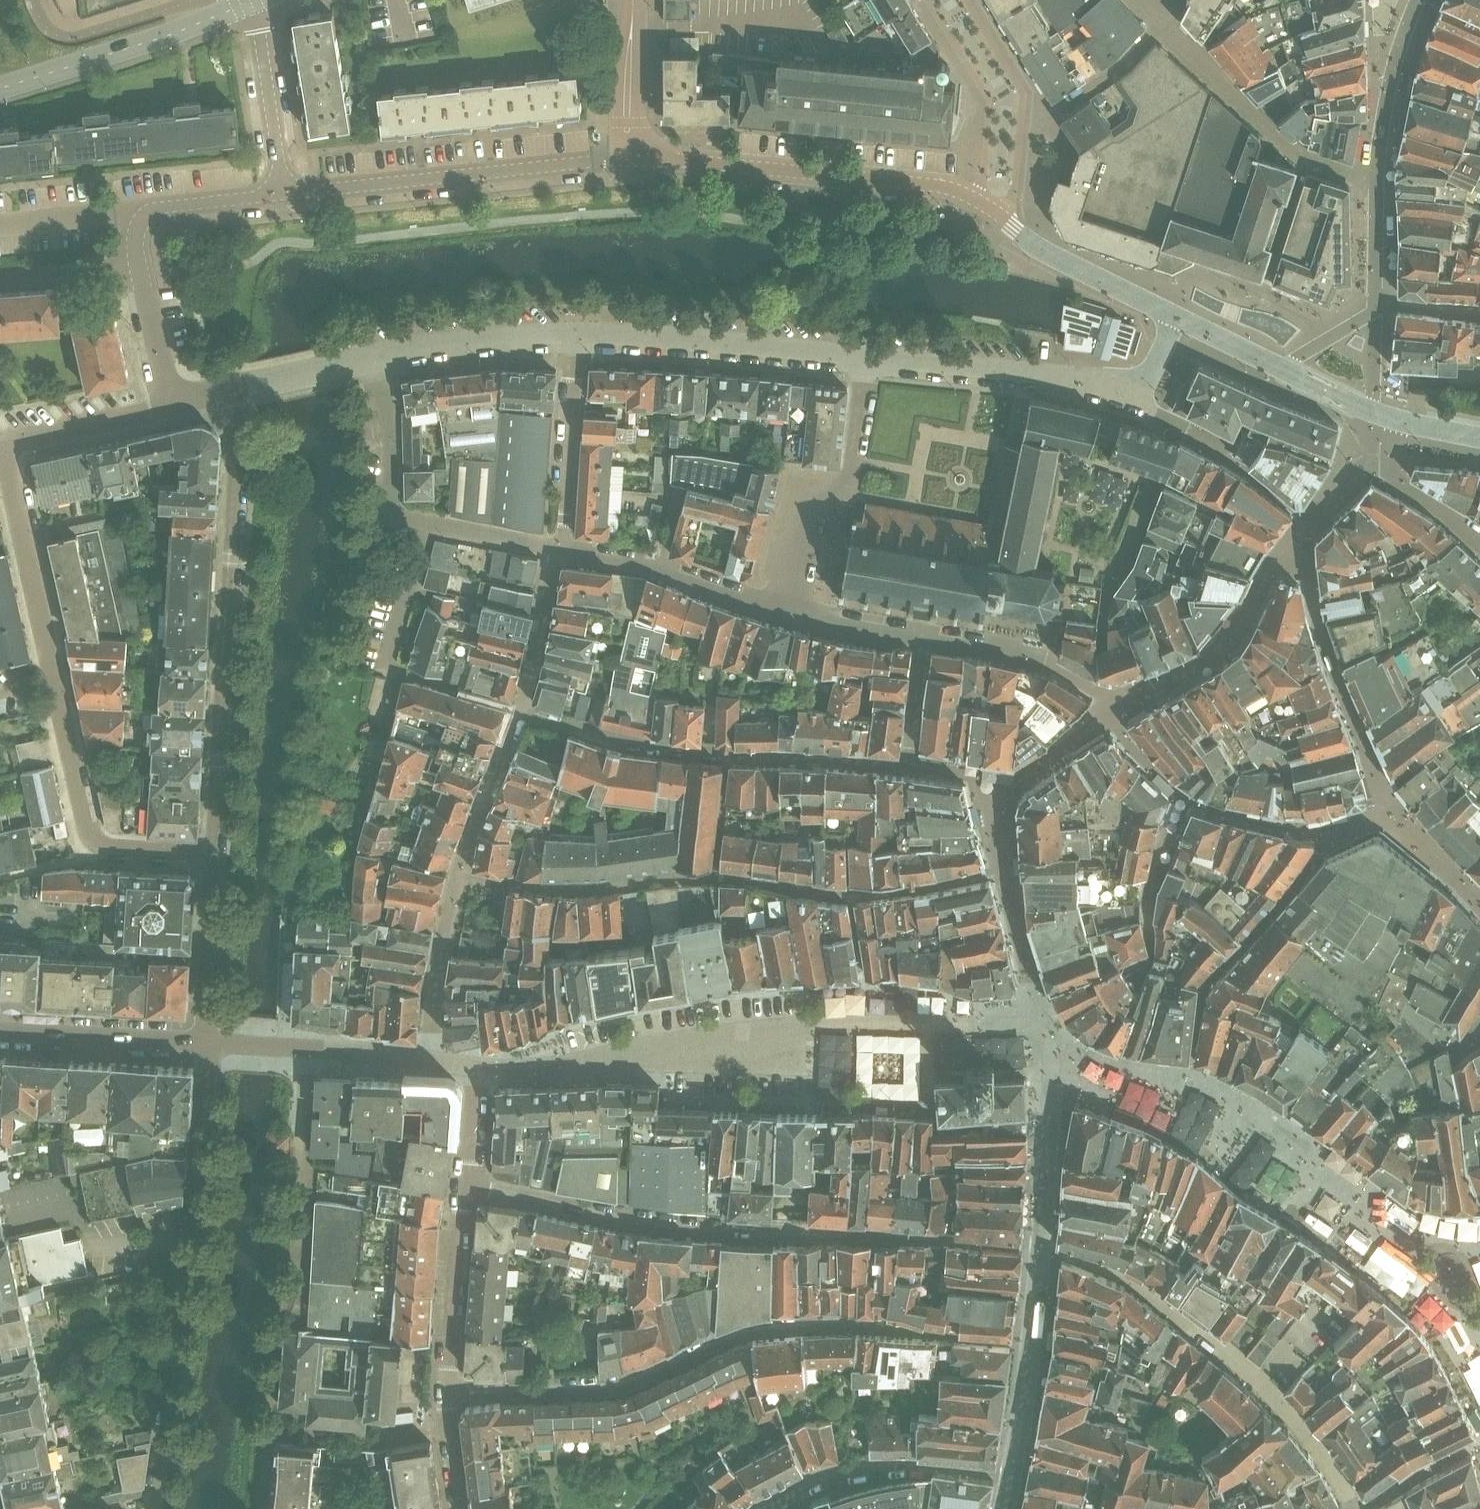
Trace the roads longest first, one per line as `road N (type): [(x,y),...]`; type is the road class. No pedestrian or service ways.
road 1 (residential): [(1032,1343),(850,1320),(797,1322),(738,1331),(623,1381),(448,1392)]
road 2 (residential): [(1041,1242),(701,1229),(466,1183)]
road 3 (residential): [(214,852),(109,845),(88,831),(0,460)]
road 4 (residential): [(951,880),(852,892),(717,874),(585,885),(458,873)]
road 5 (residential): [(211,1042),(157,1508)]
road 6 (residential): [(214,852),(234,557),(235,393)]
road 7 (residential): [(1358,1508),(1274,1397),(1191,1323),(1146,1288),(1041,1242)]
road 8 (residential): [(911,765),(657,745),(522,706)]
road 9 (residential): [(474,1065),(544,1065),(717,1034),(853,1024)]
road 10 (unclassified): [(633,157),(940,186),(999,216)]
road 11 (unclassified): [(284,194),(633,157)]
road 12 (residential): [(172,408),(138,248),(144,219),(164,207),(284,194)]
road 13 (residential): [(373,362),(388,416),(391,505),(402,517),(560,549)]
road 14 (residential): [(782,603),(812,483),(846,490),(866,349)]
road 15 (residential): [(577,333),(866,349)]
road 16 (residential): [(1136,383),(866,349)]
road 17 (residential): [(1164,25),(1291,148),(1374,180)]
road 18 (tertiary): [(0,89),(250,2)]
road 19 (residential): [(1011,1472),(947,1463),(860,1466),(759,1508)]
road 20 (residential): [(560,549),(782,603)]
road 21 (residential): [(429,1059),(211,1042)]
road 22 (residential): [(577,333),(560,549)]
road 23 (residential): [(466,1183),(448,1392)]
road 24 (residential): [(373,362),(577,333)]
road 25 (residential): [(204,1042),(0,1030)]
road 26 (residential): [(989,108),(1057,108),(1124,64),(1164,25)]
road 27 (unclassified): [(1175,313),(1056,257),(999,216)]
road 28 (residential): [(204,1042),(214,852)]
road 29 (residential): [(429,1059),(438,950),(458,873)]
road 30 (residential): [(1479,542),(1364,449),(1372,411)]
road 31 (residential): [(1418,0),(1388,90),(1374,180)]
road 32 (residential): [(458,873),(522,706)]
road 33 (residential): [(284,194),(257,18)]
road 34 (residential): [(0,446),(172,408)]
road 35 (residential): [(522,706),(560,549)]
road 36 (unclassified): [(633,157),(640,0)]
road 37 (residential): [(920,634),(782,603)]
road 38 (residential): [(235,393),(373,362)]
road 39 (residential): [(1479,1444),(1360,1508)]
road 40 (residential): [(911,765),(920,634)]
road 41 (residential): [(1374,180),(1374,311)]
road 42 (residential): [(1011,1472),(1032,1343)]
road 43 (residential): [(1045,658),(920,634)]

